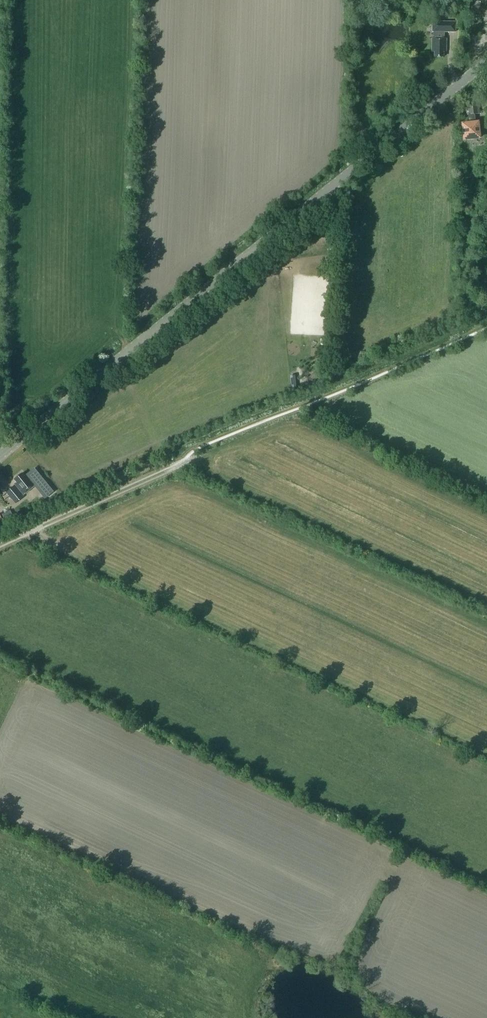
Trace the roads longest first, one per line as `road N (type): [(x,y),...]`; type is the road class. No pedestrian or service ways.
road 1 (tertiary): [(0,458),(486,62)]
road 2 (track): [(0,545),(185,462)]

